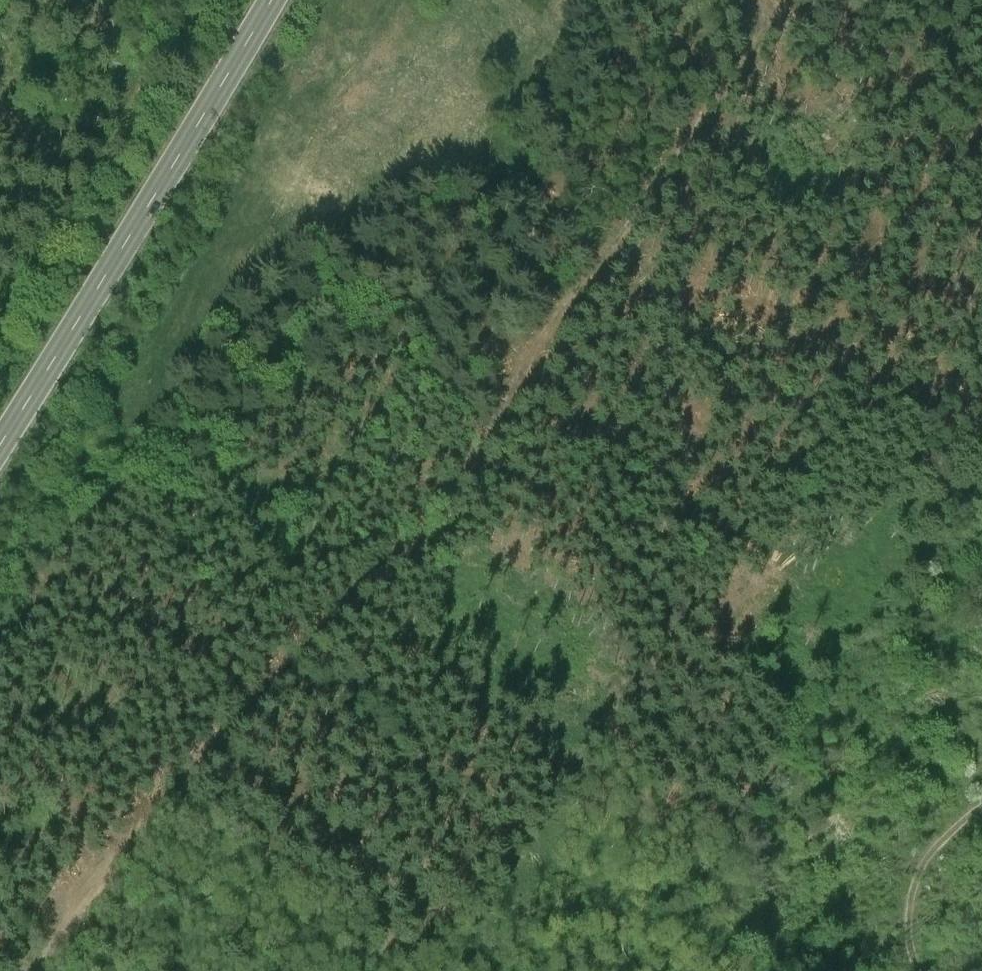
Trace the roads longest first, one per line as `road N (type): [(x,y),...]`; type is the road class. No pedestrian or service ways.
road 1 (track): [(479,461),(422,543),(50,970)]
road 2 (secondary): [(275,0),(187,155),(0,444)]
road 3 (track): [(207,0),(159,55),(95,178),(0,325)]
road 4 (track): [(768,0),(981,167)]

